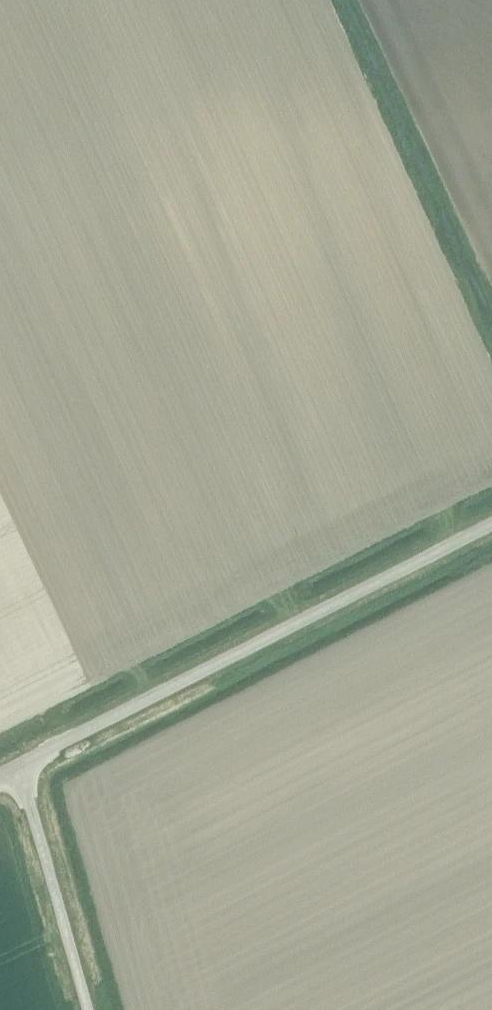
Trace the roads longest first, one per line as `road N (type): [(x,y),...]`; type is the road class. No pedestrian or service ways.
road 1 (unclassified): [(12,770),(491,526)]
road 2 (unclassified): [(81,1009),(12,770)]

